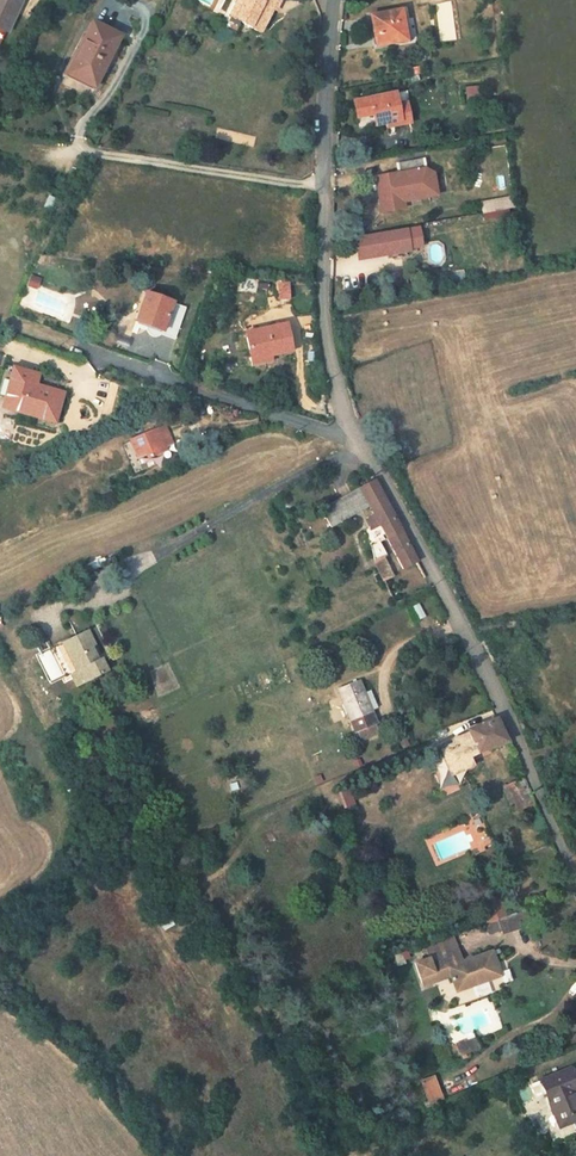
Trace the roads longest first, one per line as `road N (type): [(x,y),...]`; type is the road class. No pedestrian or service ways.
road 1 (unclassified): [(359,439),(445,582),(575,867)]
road 2 (unclassified): [(359,439),(86,347)]
road 3 (residential): [(325,186),(66,149)]
road 4 (unclassified): [(325,186),(329,354),(359,439)]
road 5 (unclassified): [(337,0),(325,186)]

